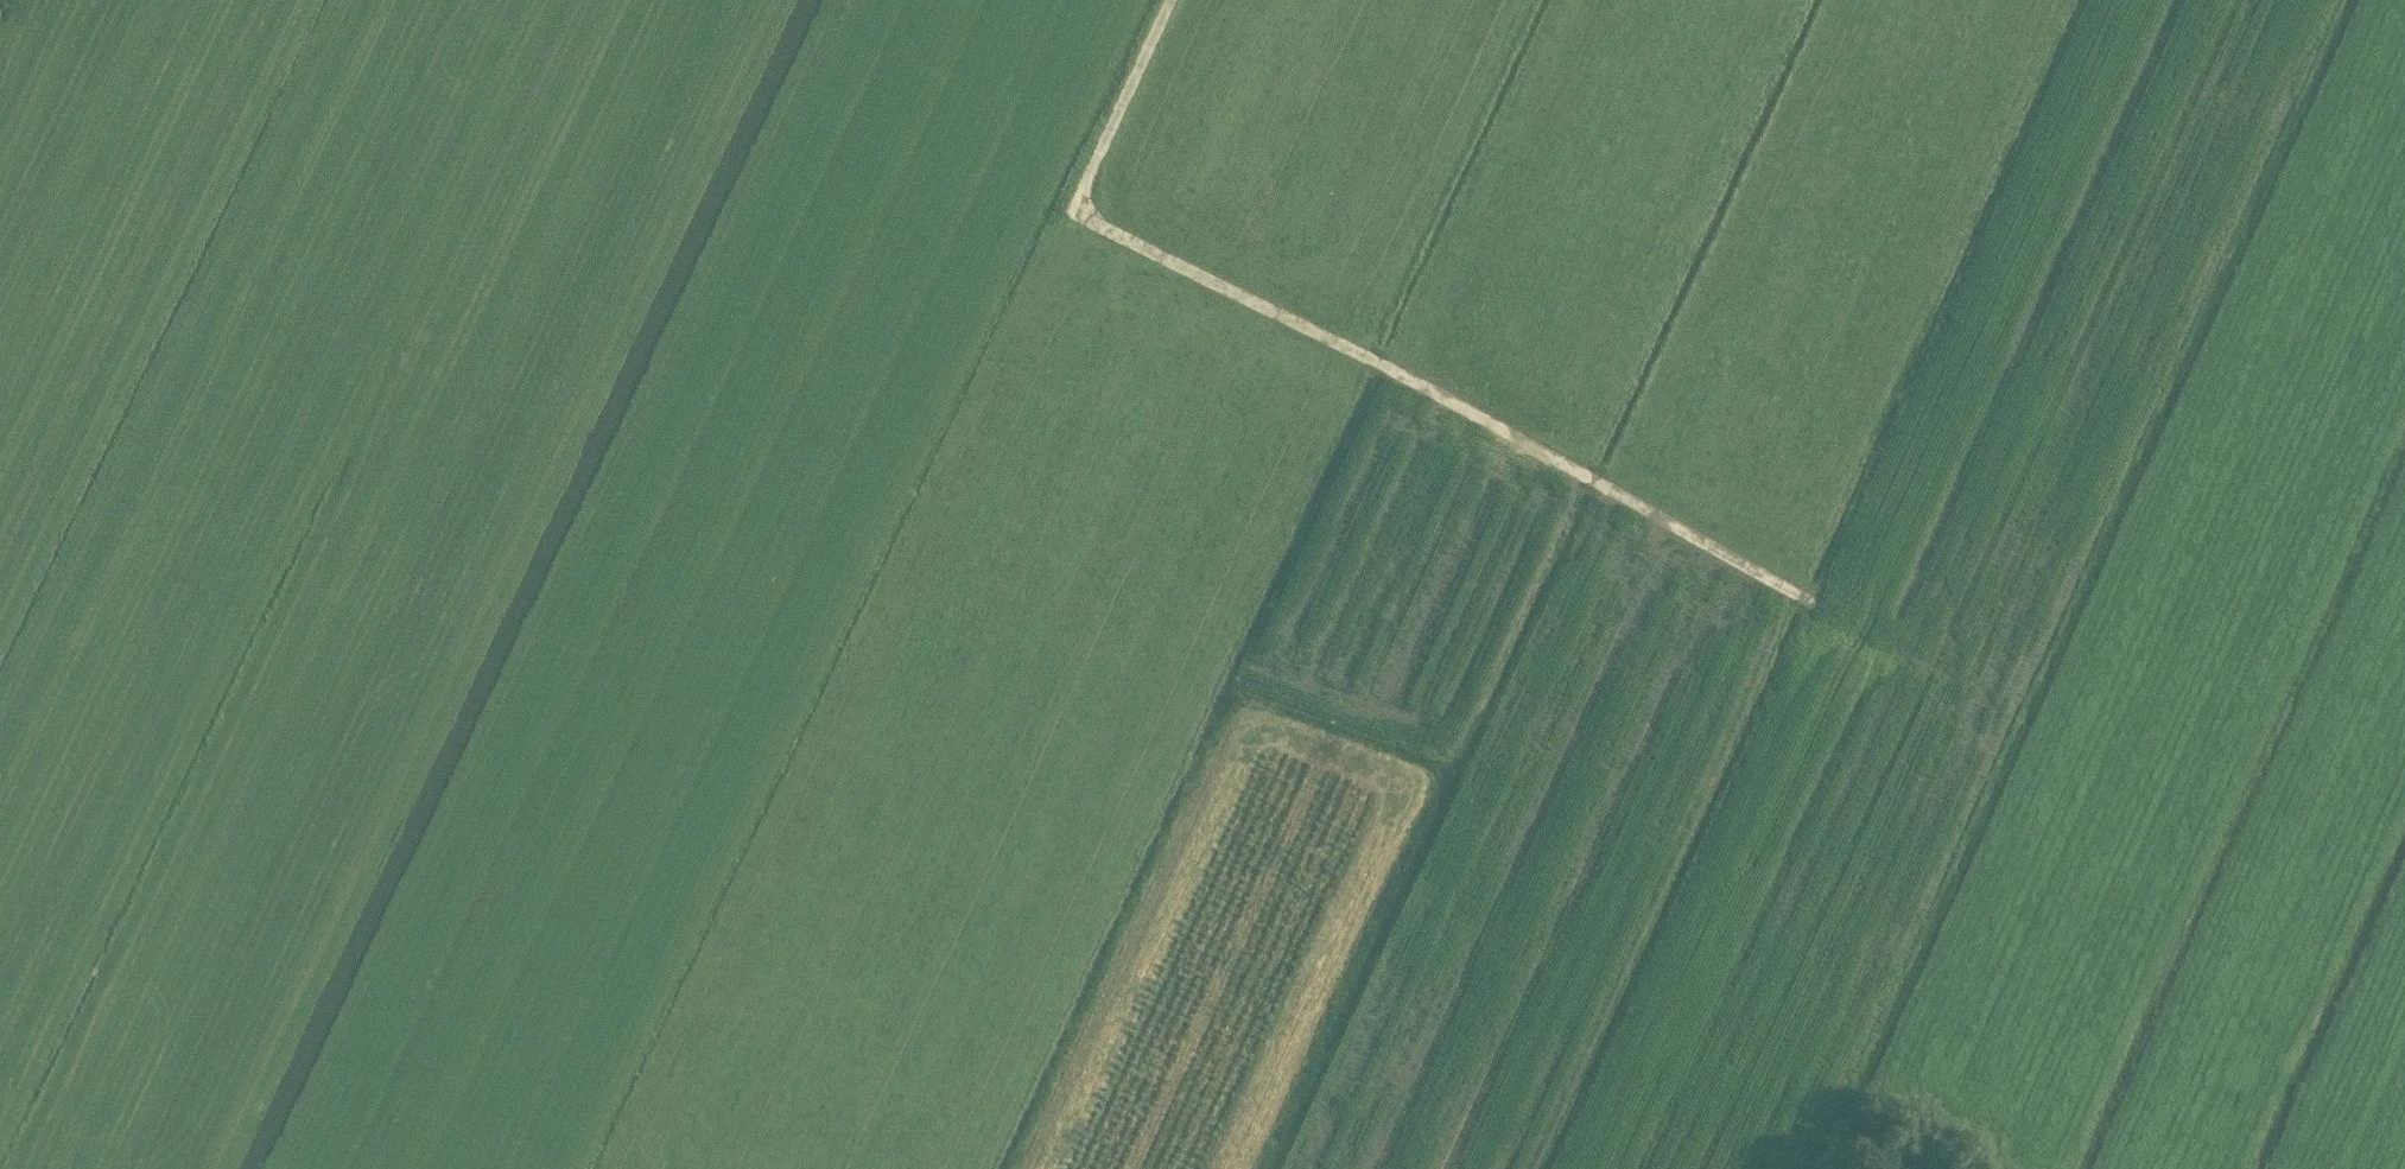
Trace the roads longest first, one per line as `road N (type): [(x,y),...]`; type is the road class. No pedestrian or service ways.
road 1 (track): [(1176,0),(1076,212),(1817,605)]

